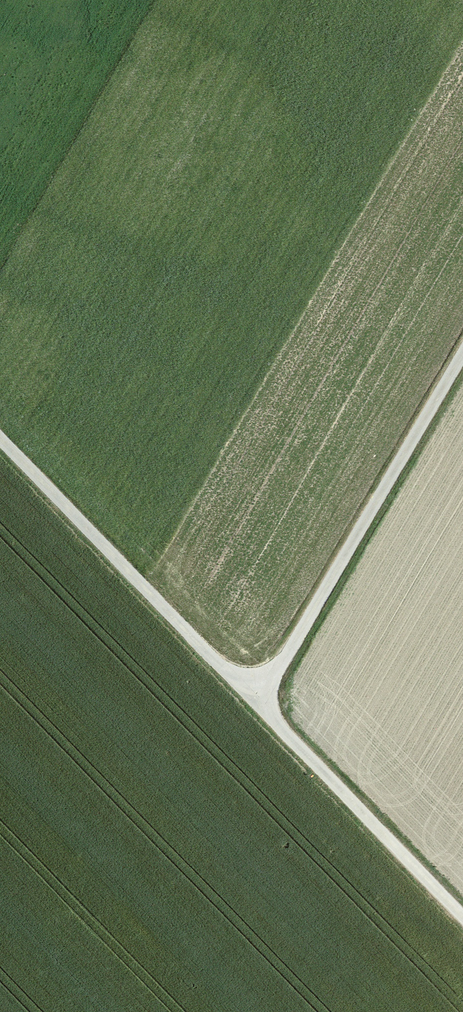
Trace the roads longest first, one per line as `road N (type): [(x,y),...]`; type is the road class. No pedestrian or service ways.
road 1 (track): [(257,705),(462,352)]
road 2 (track): [(0,441),(257,705)]
road 3 (track): [(462,919),(257,705)]

